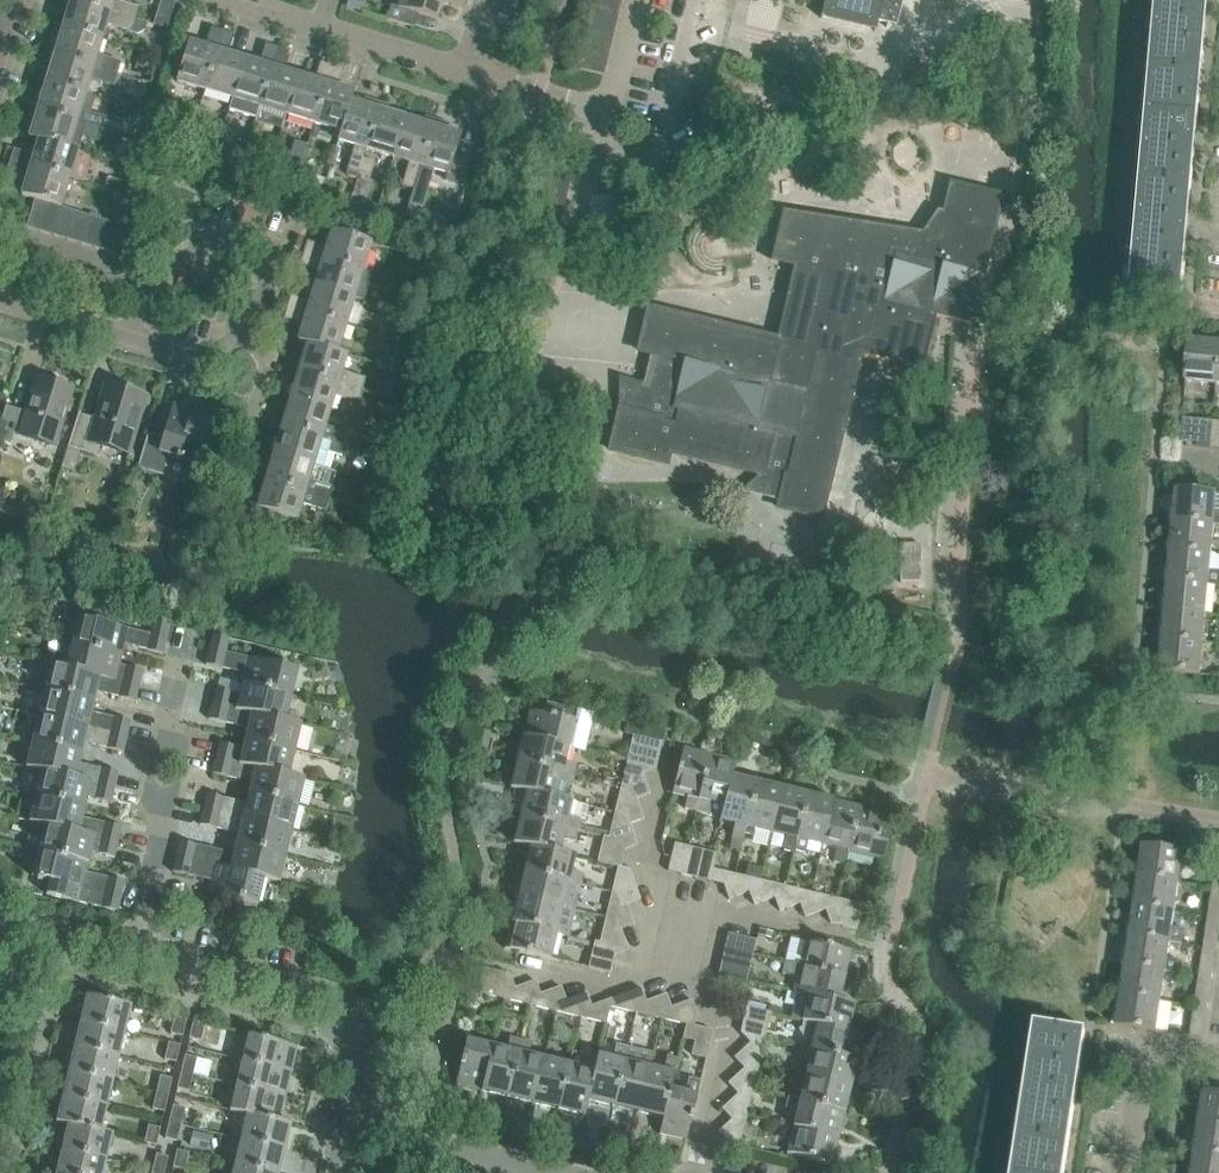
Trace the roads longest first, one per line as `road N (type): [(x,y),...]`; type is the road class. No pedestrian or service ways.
road 1 (residential): [(350,1119),(363,1060),(359,1024),(327,994),(70,937),(0,935)]
road 2 (residential): [(598,1172),(350,1119)]
road 3 (residential): [(236,0),(467,75)]
road 4 (residential): [(134,341),(191,357),(235,346),(261,275),(258,242),(236,226)]
road 5 (residential): [(699,0),(662,150),(629,165),(613,156),(608,141)]
road 6 (residential): [(703,1172),(730,1024),(698,984)]
road 7 (residential): [(1126,1172),(1144,1059),(1218,1069)]
road 8 (residential): [(236,226),(149,288),(134,341)]
road 9 (residential): [(610,118),(467,75)]
road 10 (residential): [(134,341),(0,300)]
road 11 (residential): [(717,910),(849,939)]
road 12 (residential): [(610,118),(639,0)]

